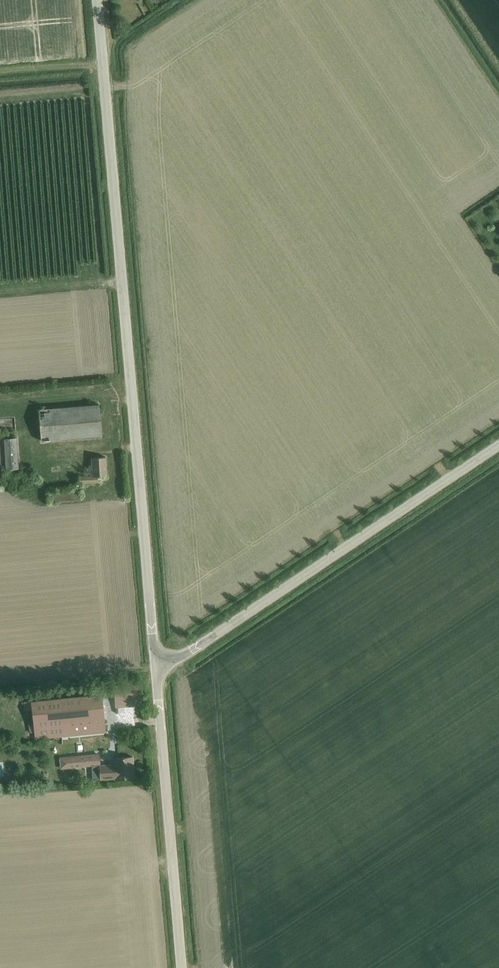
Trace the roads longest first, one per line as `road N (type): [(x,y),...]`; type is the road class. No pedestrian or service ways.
road 1 (unclassified): [(157,666),(98,0)]
road 2 (unclassified): [(157,666),(194,651),(498,446)]
road 3 (unclassified): [(181,967),(157,666)]

